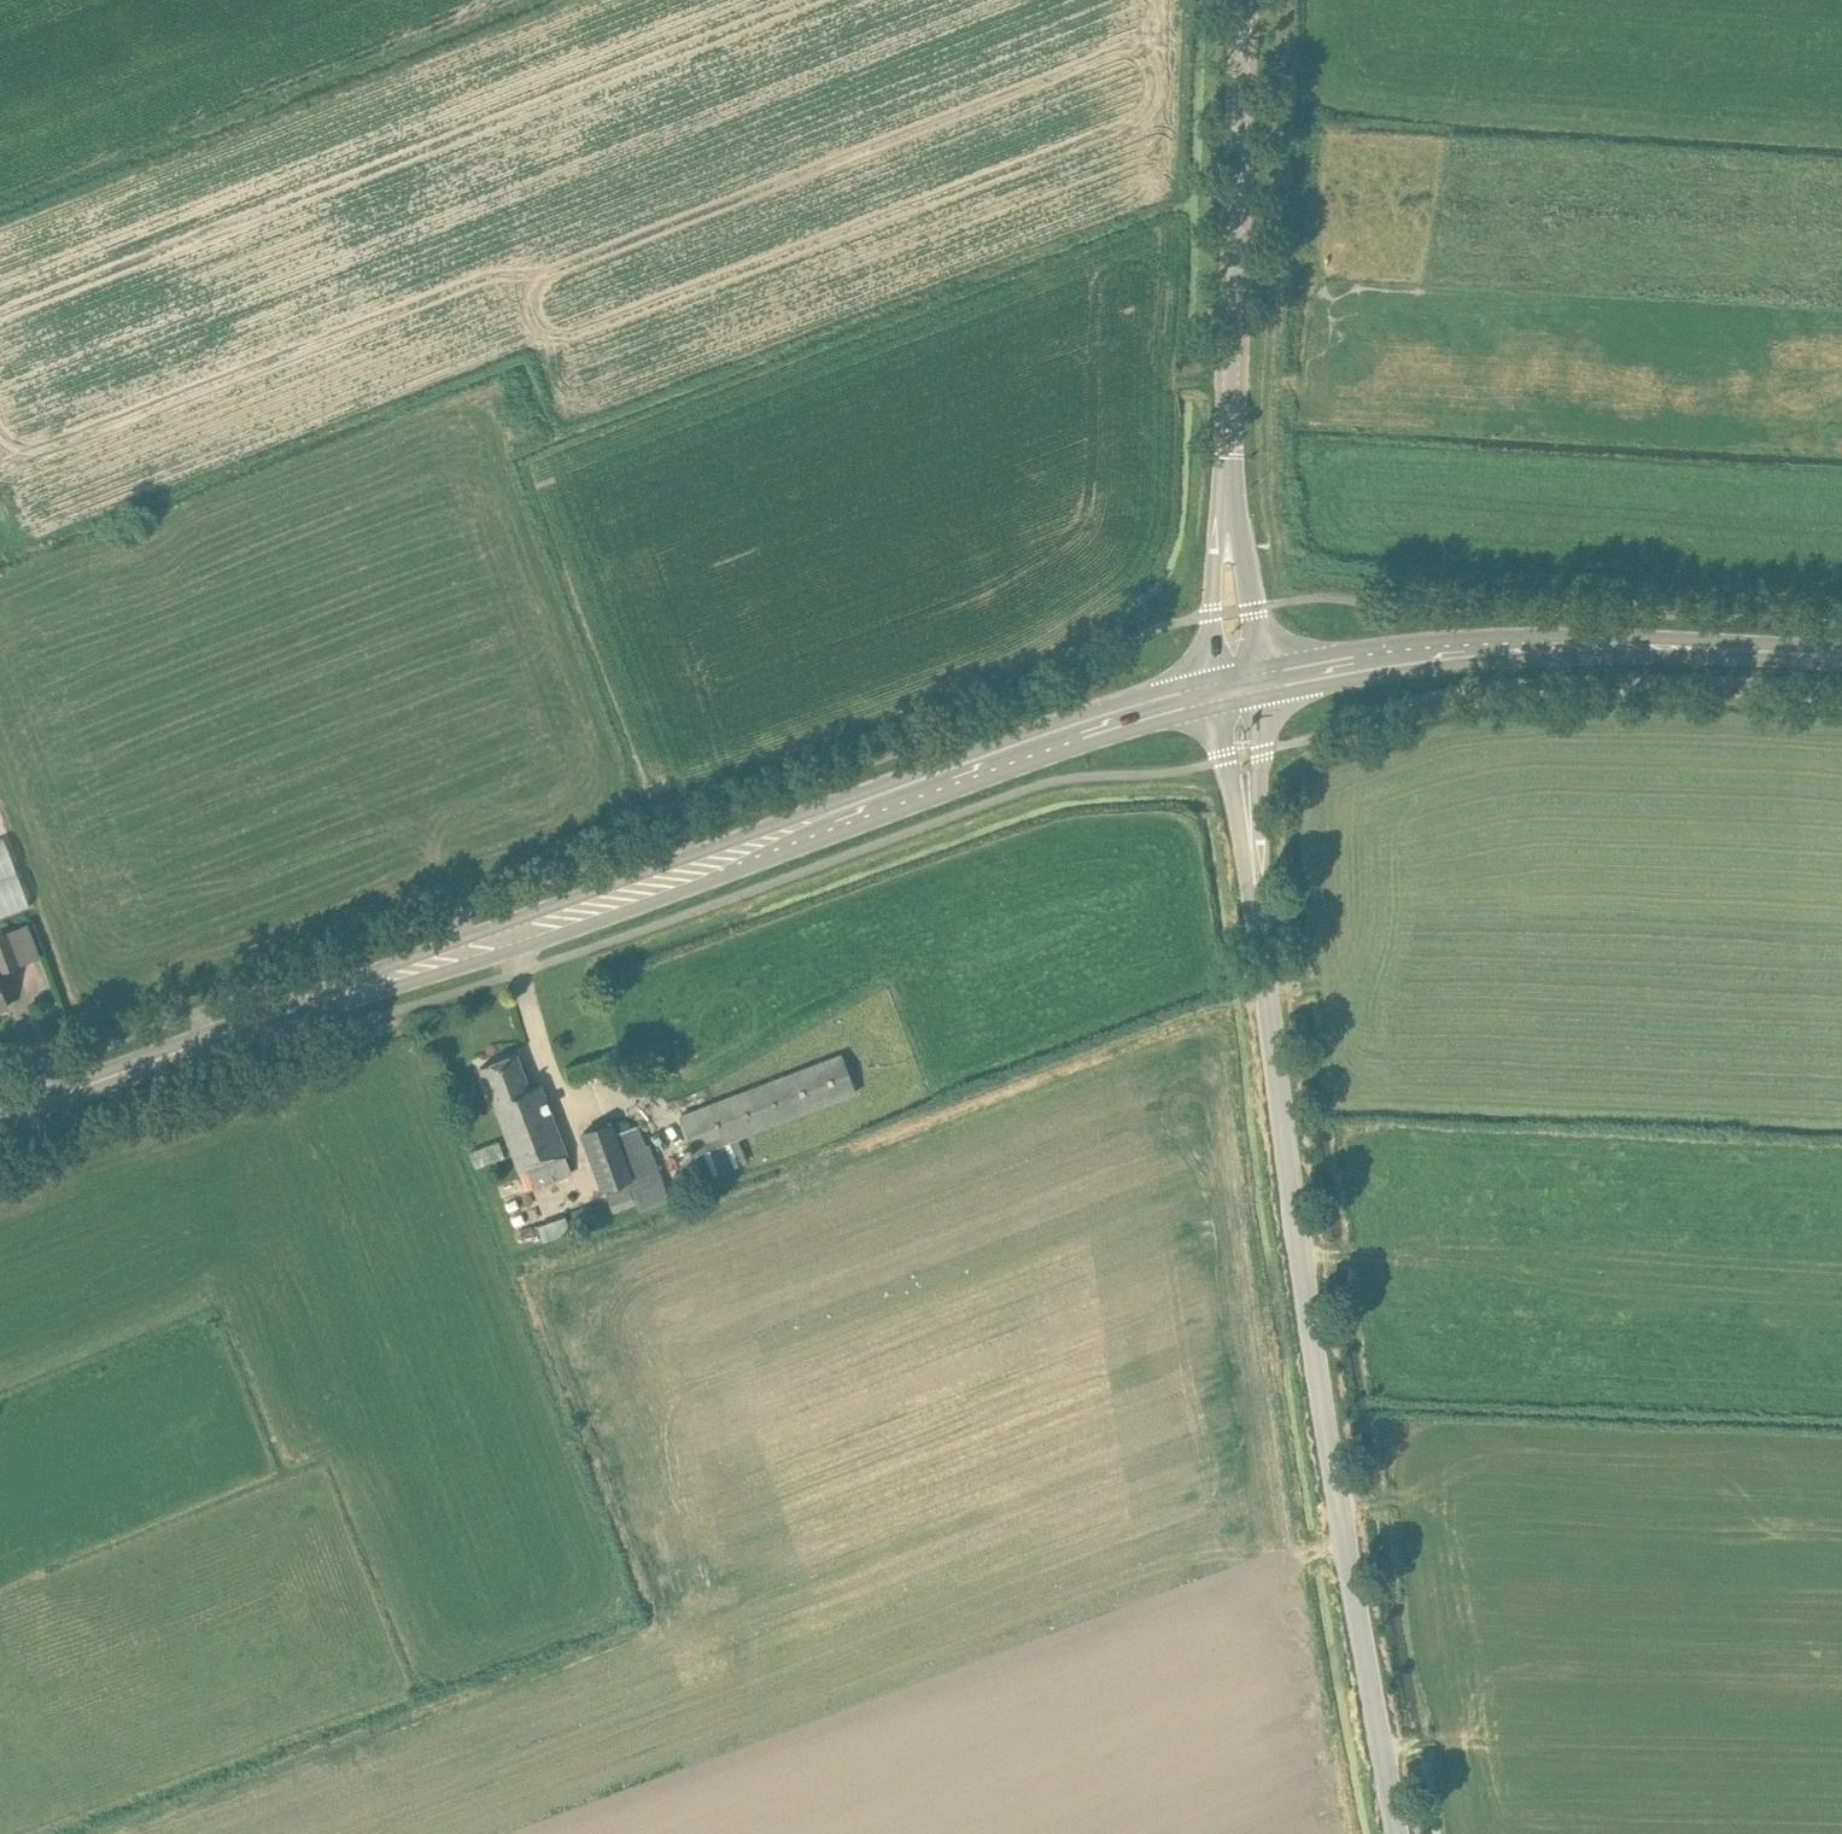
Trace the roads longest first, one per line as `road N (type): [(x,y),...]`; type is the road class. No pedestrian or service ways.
road 1 (secondary): [(1215,675),(1110,705),(314,988),(185,1036),(151,1061)]
road 2 (secondary): [(151,1061),(510,951),(1116,733),(1217,706)]
road 3 (tertiary): [(1398,1833),(1301,1258),(1261,932)]
road 4 (secondary): [(1787,653),(1758,642),(1551,633),(1402,640),(1255,665)]
road 5 (secondary): [(1258,698),(1420,668),(1548,657),(1787,653)]
road 6 (secondary): [(1228,459),(1244,0)]
road 7 (tertiary): [(1261,932),(1258,698)]
road 8 (tertiary): [(1217,706),(1261,932)]
road 9 (secondary): [(1228,459),(1213,557),(1215,675)]
road 10 (secondary): [(1255,665),(1228,459)]
road 11 (secondary): [(0,1118),(151,1061)]

